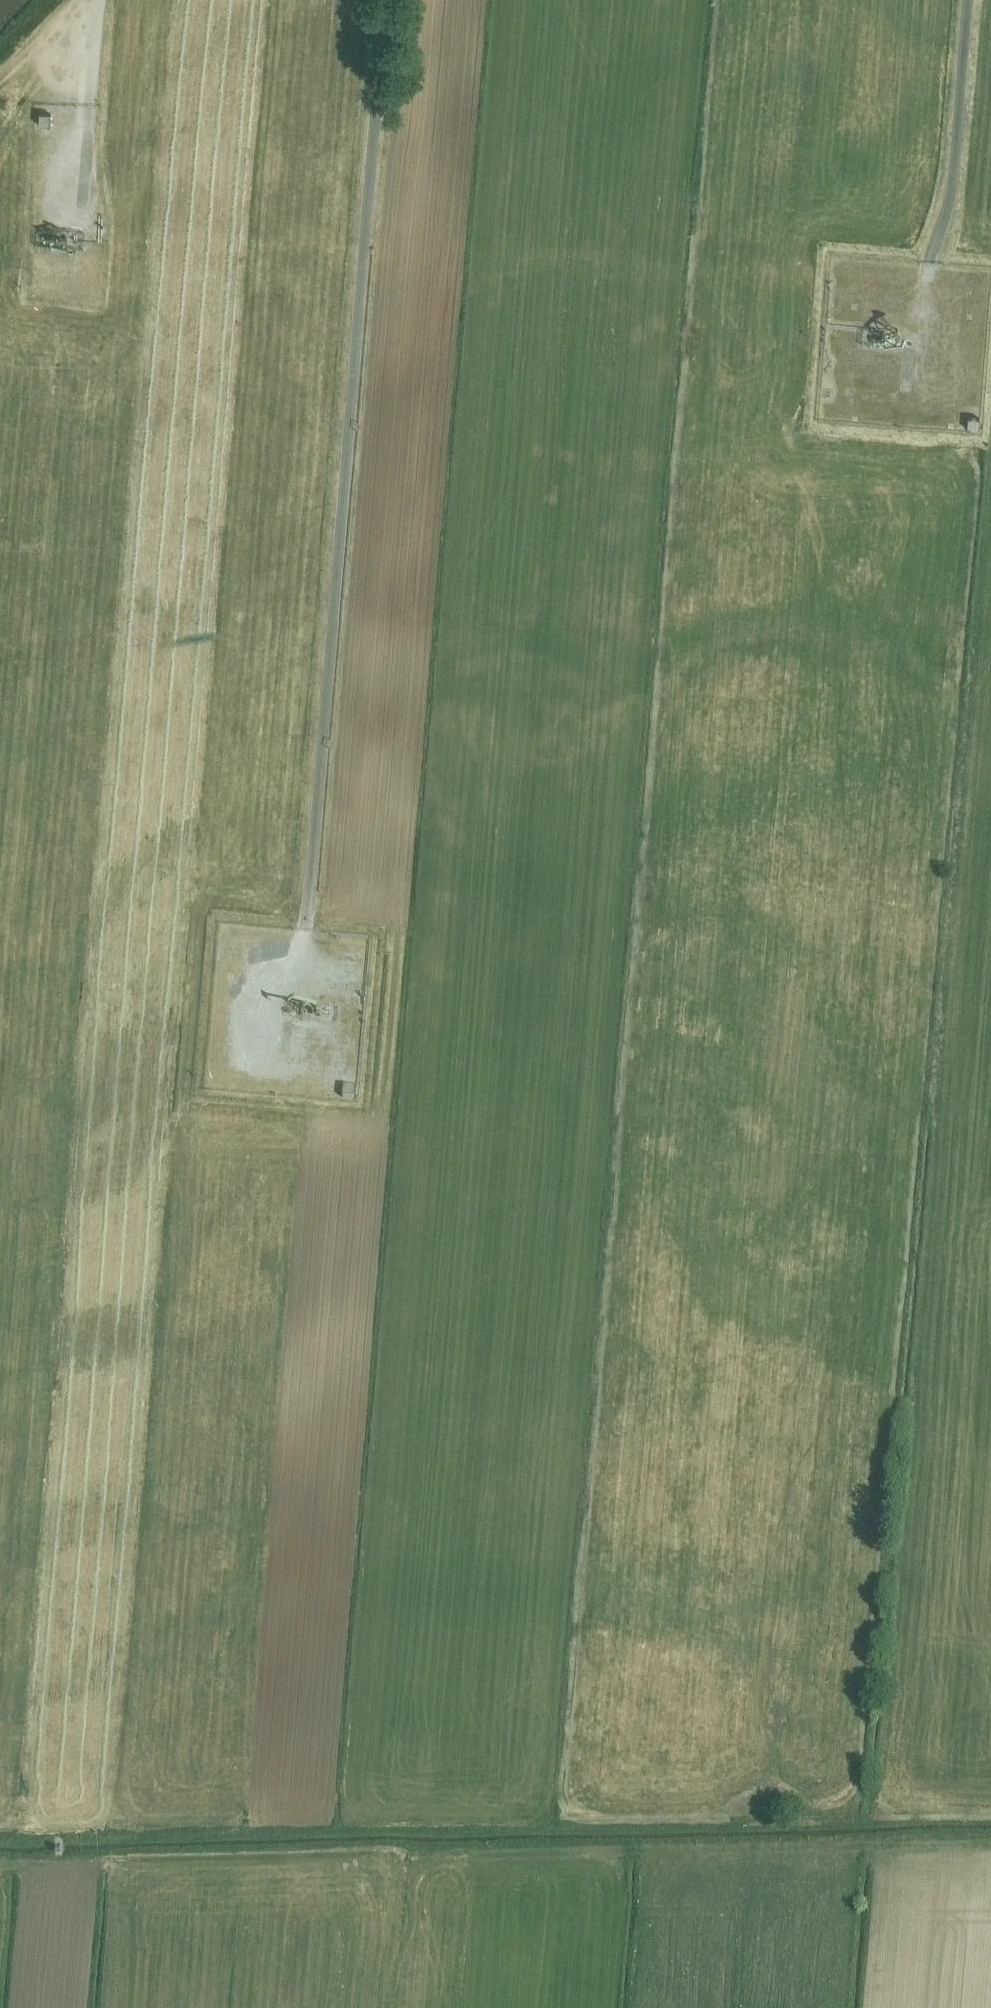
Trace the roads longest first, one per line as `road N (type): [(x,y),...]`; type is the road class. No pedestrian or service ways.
road 1 (track): [(388,0),(309,933)]
road 2 (track): [(968,0),(950,206)]

